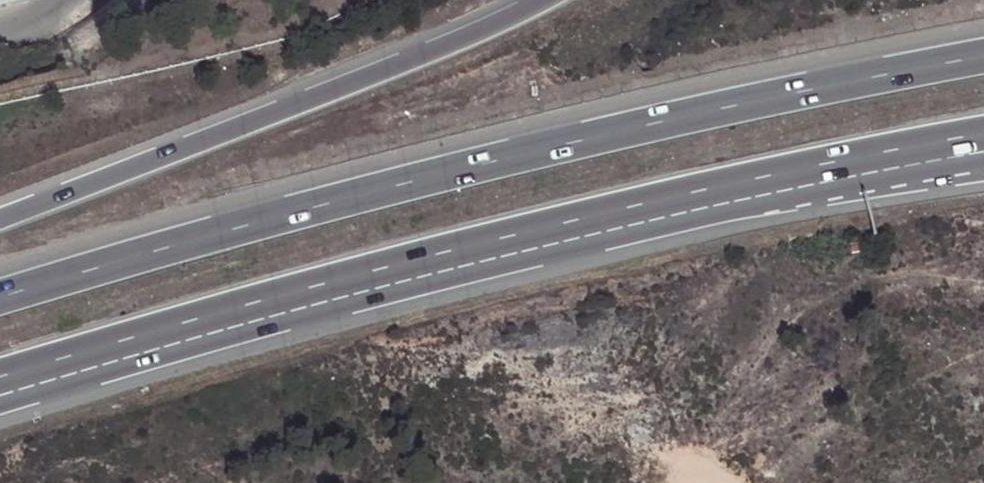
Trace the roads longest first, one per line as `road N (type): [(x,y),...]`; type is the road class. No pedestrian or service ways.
road 1 (motorway): [(983,49),(585,134),(0,297)]
road 2 (motorway): [(0,386),(475,257),(891,162)]
road 3 (motorway): [(543,0),(0,218)]

